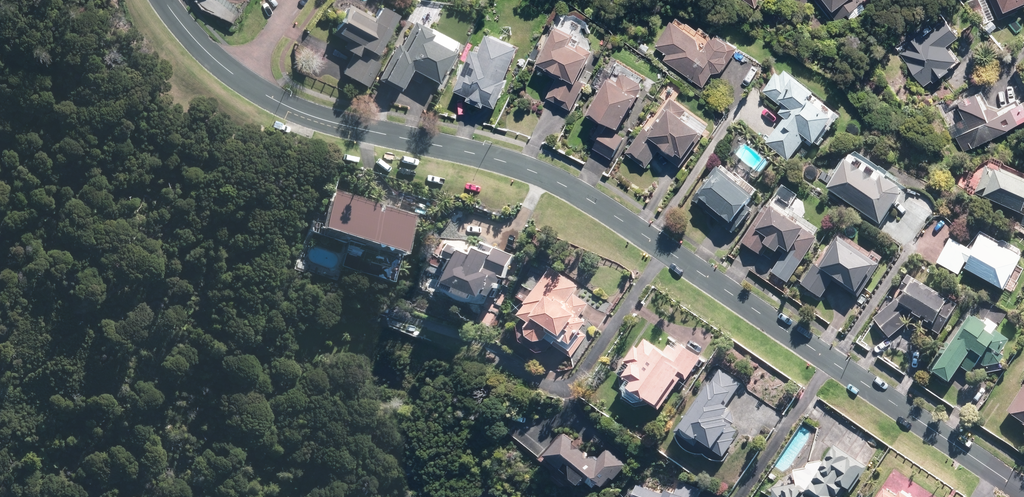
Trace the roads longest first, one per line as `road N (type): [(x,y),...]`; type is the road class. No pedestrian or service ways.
road 1 (unclassified): [(1023,489),(564,182),(518,161),(328,119),(245,84)]

